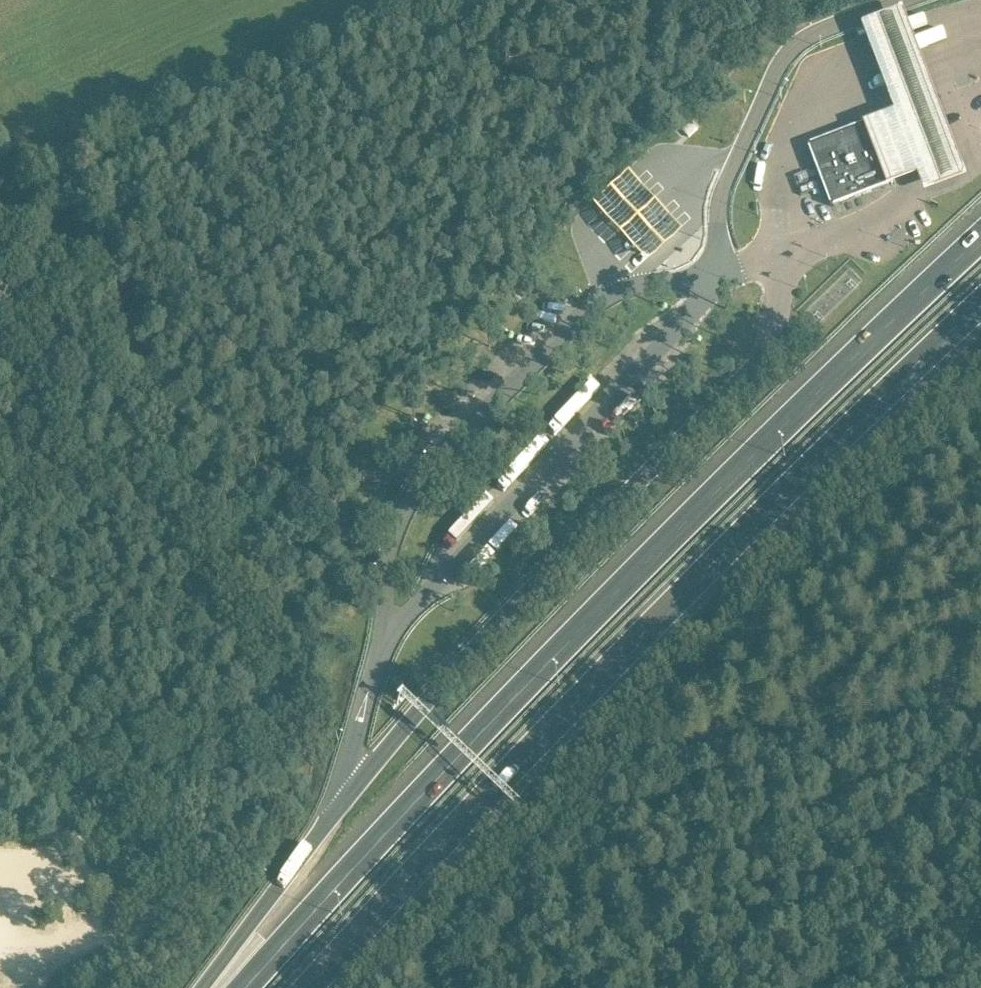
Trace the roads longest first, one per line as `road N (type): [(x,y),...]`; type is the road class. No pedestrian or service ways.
road 1 (motorway): [(980,245),(648,558),(425,787),(247,987)]
road 2 (motorway): [(314,987),(686,593),(980,317)]
road 3 (track): [(0,109),(56,171),(95,234),(128,312),(166,449),(232,558)]
road 4 (track): [(56,171),(489,0)]
road 5 (track): [(232,558),(202,595),(158,620),(0,654)]
road 6 (motorway): [(343,804),(209,987)]

